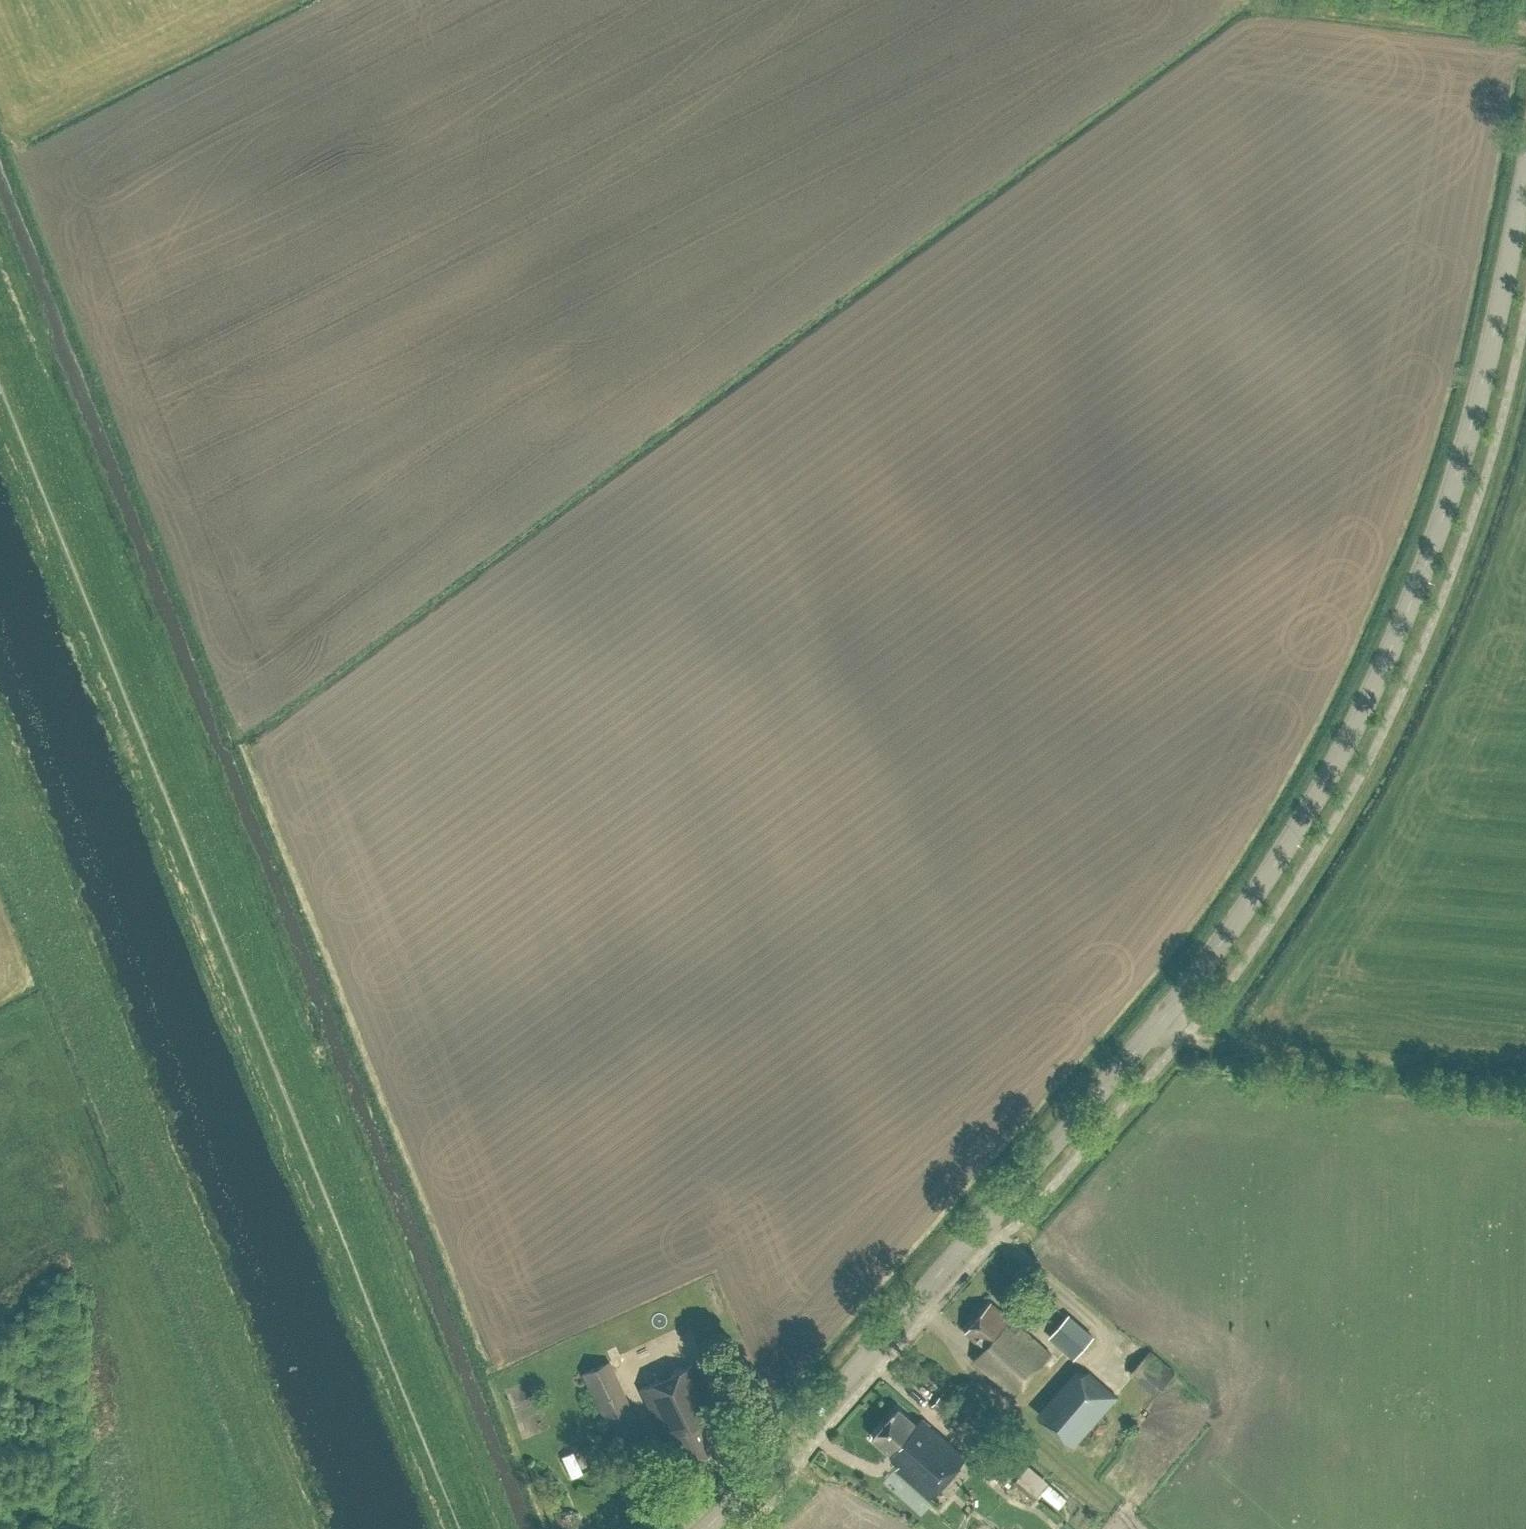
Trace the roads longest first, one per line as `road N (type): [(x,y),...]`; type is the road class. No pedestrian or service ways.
road 1 (tertiary): [(700,1528),(1157,1022),(1241,915),(1306,813),(1378,677),(1465,450),(1525,177)]

